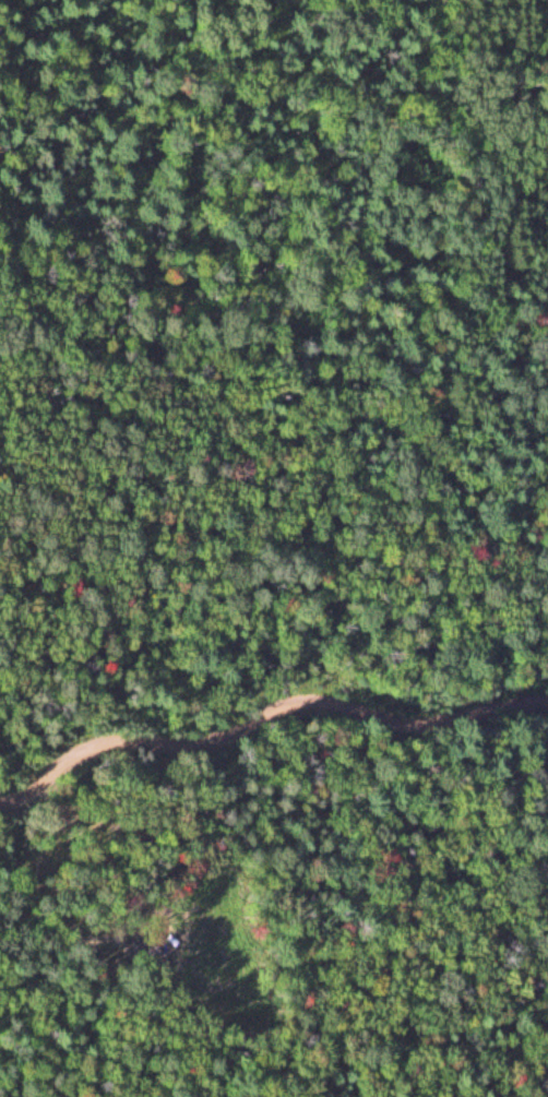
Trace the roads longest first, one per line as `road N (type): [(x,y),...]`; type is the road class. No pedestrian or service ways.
road 1 (residential): [(547,698),(419,727),(308,697),(205,746),(90,748),(0,805)]

